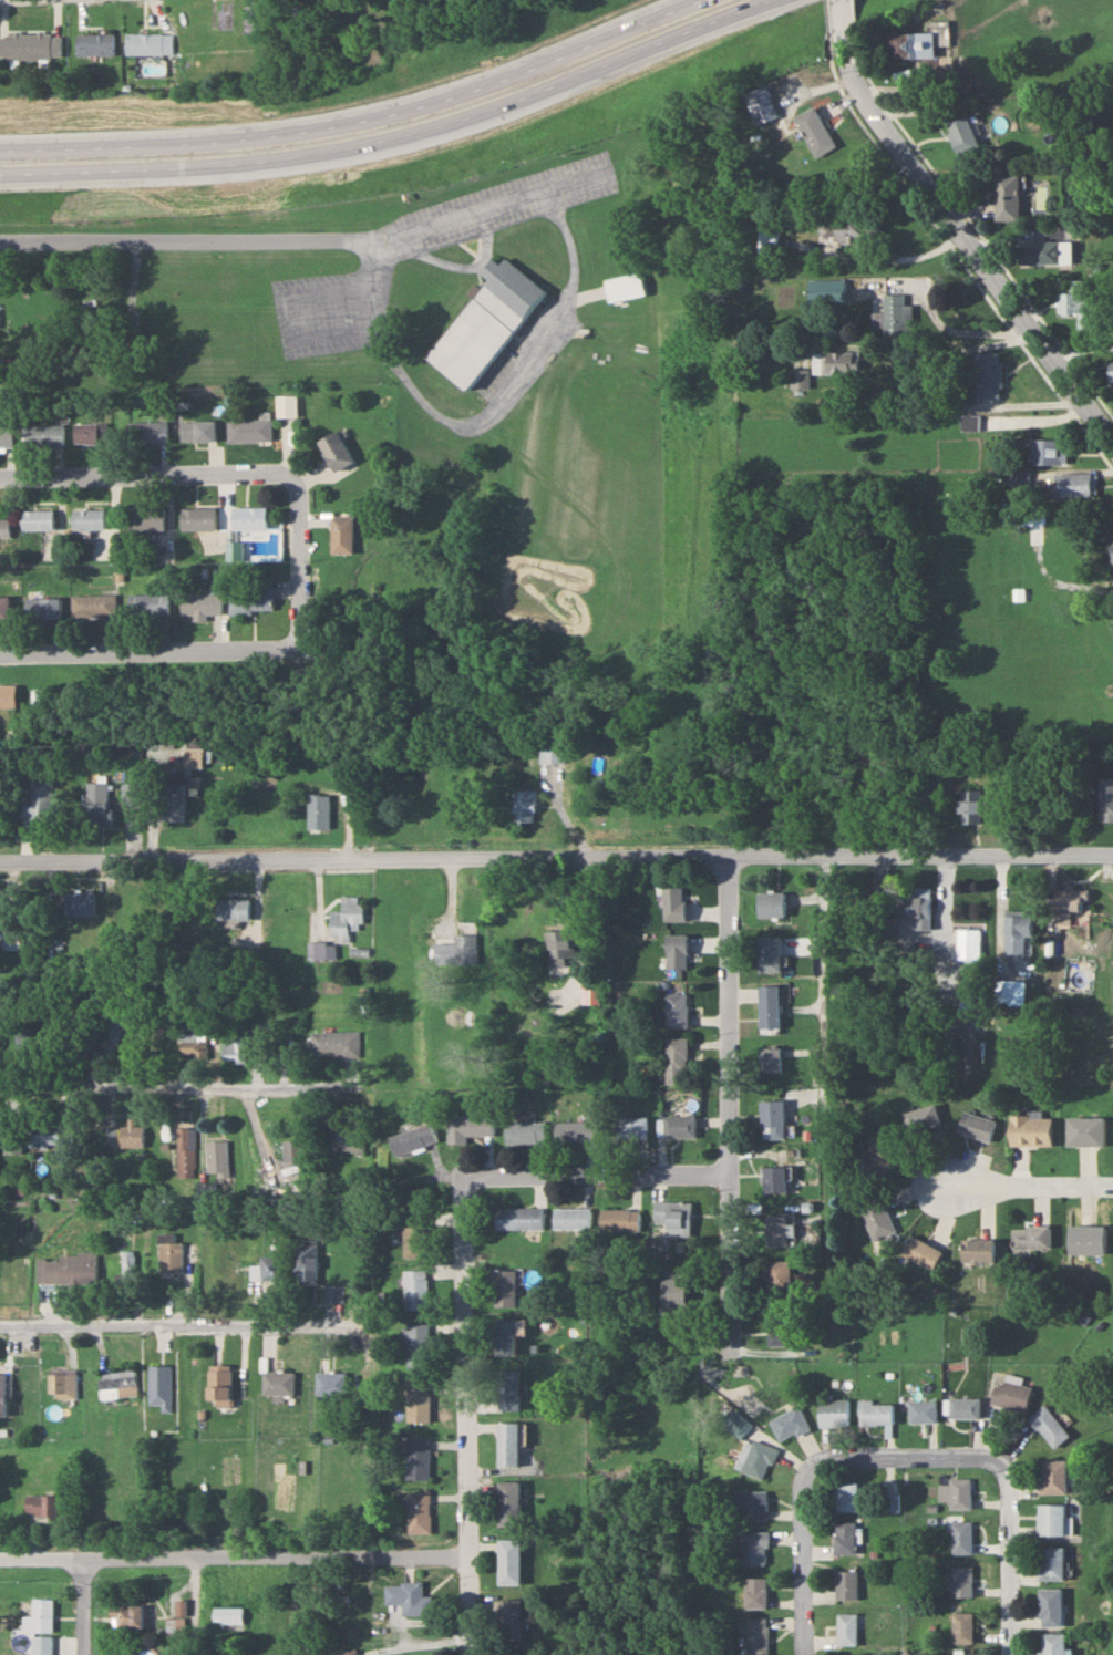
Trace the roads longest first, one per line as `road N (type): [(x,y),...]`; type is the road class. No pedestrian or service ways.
road 1 (residential): [(0,858),(1112,853)]
road 2 (motorway): [(0,173),(231,164),(369,143),(487,108),(763,0)]
road 3 (motorway): [(697,0),(476,87),(362,120),(231,139),(0,149)]
road 4 (residential): [(842,29),(857,86),(876,115),(1112,443)]
road 5 (residential): [(726,854),(730,1351)]
road 6 (residential): [(465,1176),(468,1654)]
road 7 (residential): [(0,1559),(466,1555)]
road 8 (residential): [(0,245),(377,238)]
road 9 (residential): [(0,1326),(360,1328)]
road 10 (residential): [(0,1089),(359,1085)]
road 11 (residential): [(0,475),(281,469),(299,492)]
road 12 (residential): [(0,651),(296,641)]
road 13 (residential): [(465,1176),(728,1173)]
road 14 (residential): [(983,1456),(1004,1468),(1008,1481),(1009,1654)]
road 15 (residential): [(811,1459),(803,1480),(809,1654)]
road 16 (residential): [(811,1459),(983,1456)]
road 17 (residential): [(1112,1184),(946,1185)]
road 18 (residential): [(299,492),(303,630),(296,641)]

